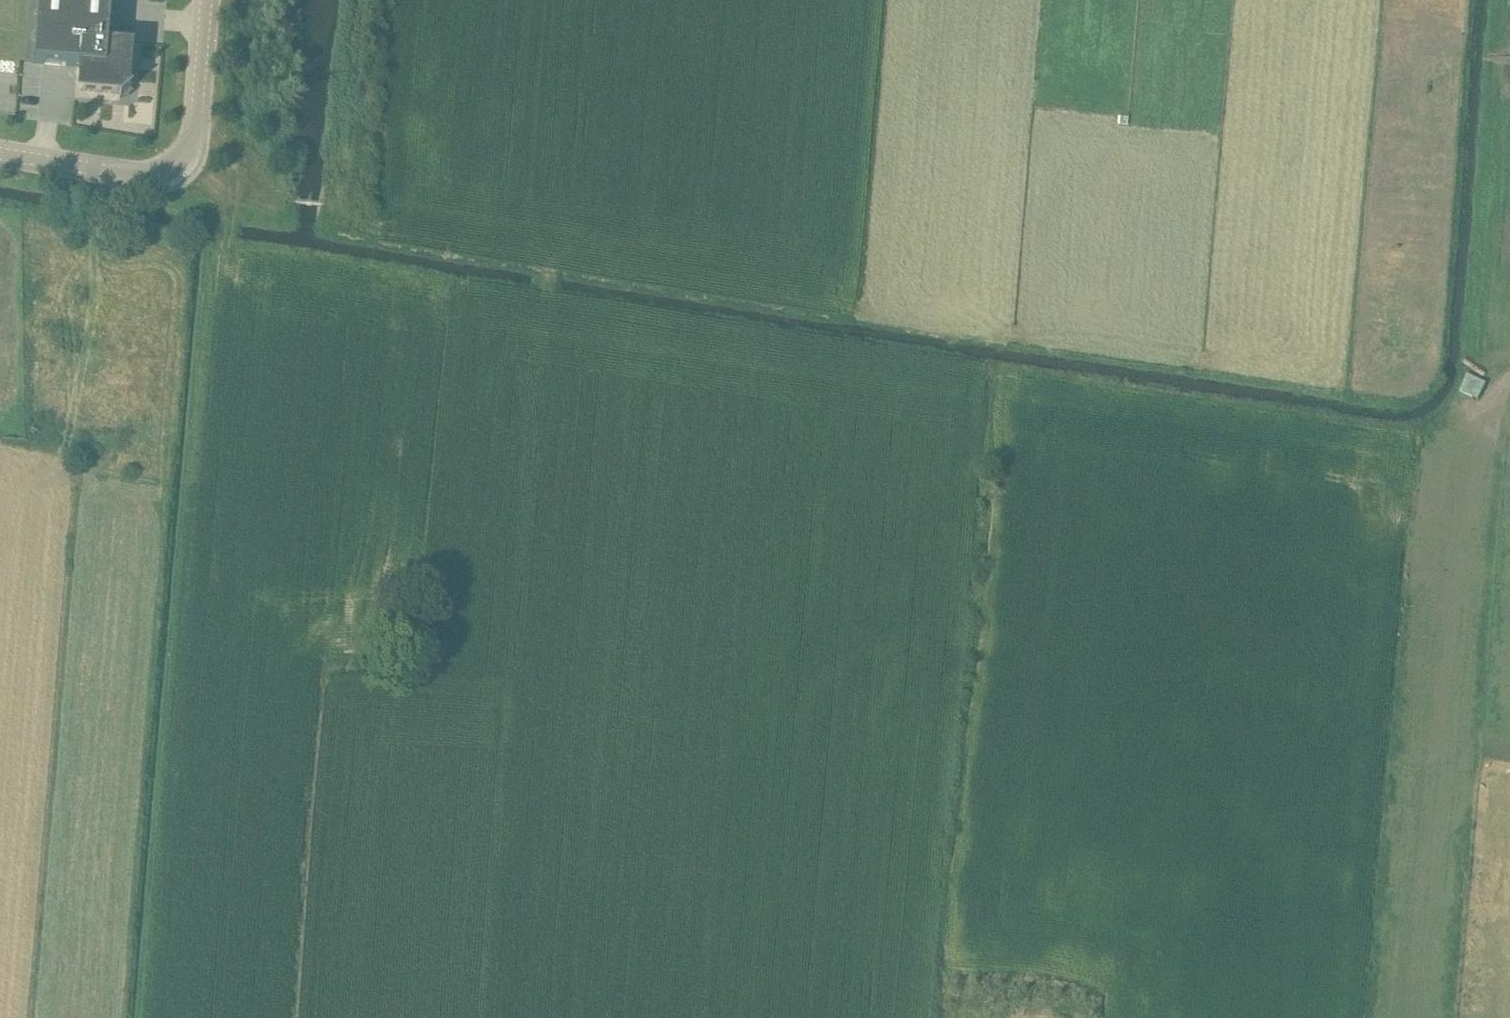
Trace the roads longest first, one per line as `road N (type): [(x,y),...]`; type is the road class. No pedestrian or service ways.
road 1 (unclassified): [(0,153),(141,176),(174,167),(193,134),(205,0)]

